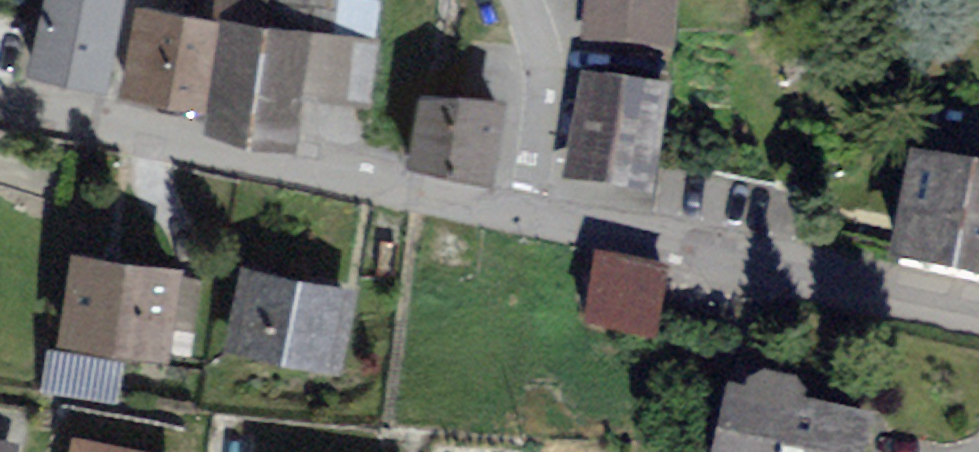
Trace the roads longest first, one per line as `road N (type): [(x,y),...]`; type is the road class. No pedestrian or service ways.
road 1 (residential): [(0,99),(525,212)]
road 2 (residential): [(525,212),(978,311)]
road 3 (residential): [(525,212),(543,79),(518,0)]

